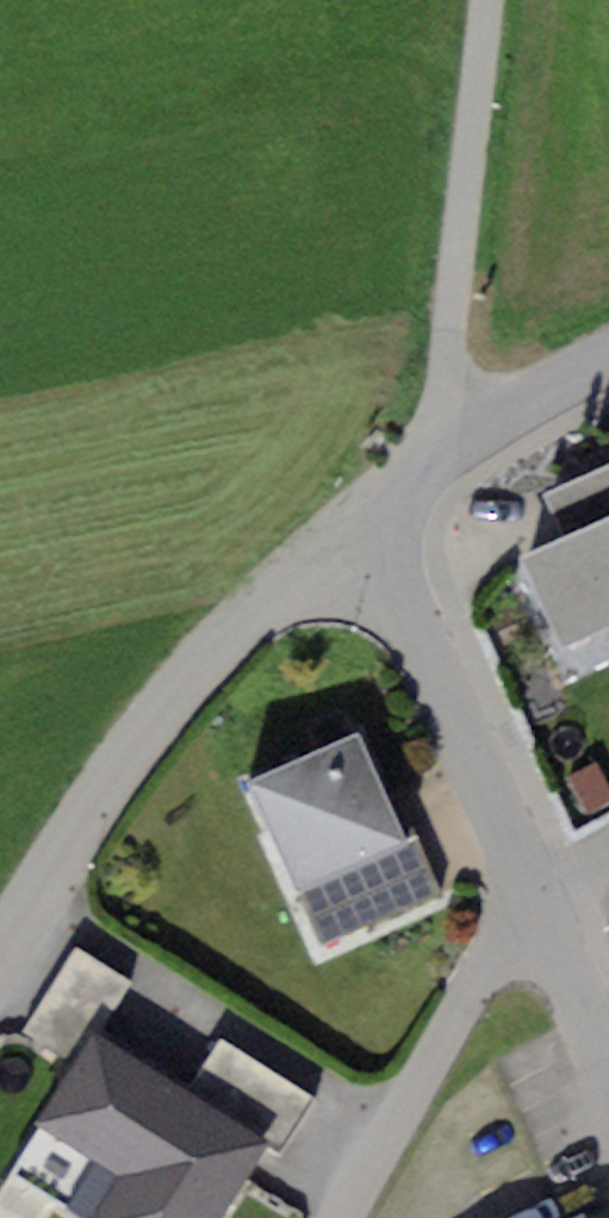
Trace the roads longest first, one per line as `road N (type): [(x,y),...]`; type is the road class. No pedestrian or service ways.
road 1 (residential): [(376,524),(88,803),(0,949)]
road 2 (unclassified): [(376,524),(440,380),(488,0)]
road 3 (residential): [(546,910),(376,524)]
road 4 (residential): [(340,1217),(494,957),(546,910)]
road 5 (residential): [(376,524),(482,433),(608,369)]
road 6 (residential): [(608,1046),(546,910)]

